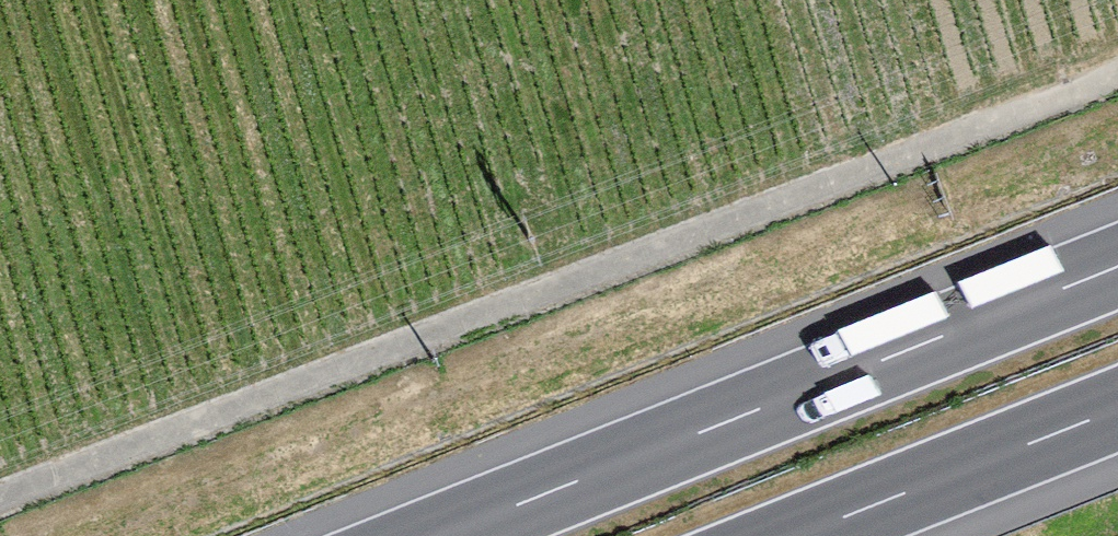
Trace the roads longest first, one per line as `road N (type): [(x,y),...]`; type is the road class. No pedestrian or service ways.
road 1 (track): [(1117,68),(0,489)]
road 2 (motorway): [(1117,267),(440,535)]
road 3 (motorway): [(799,535),(1117,409)]

